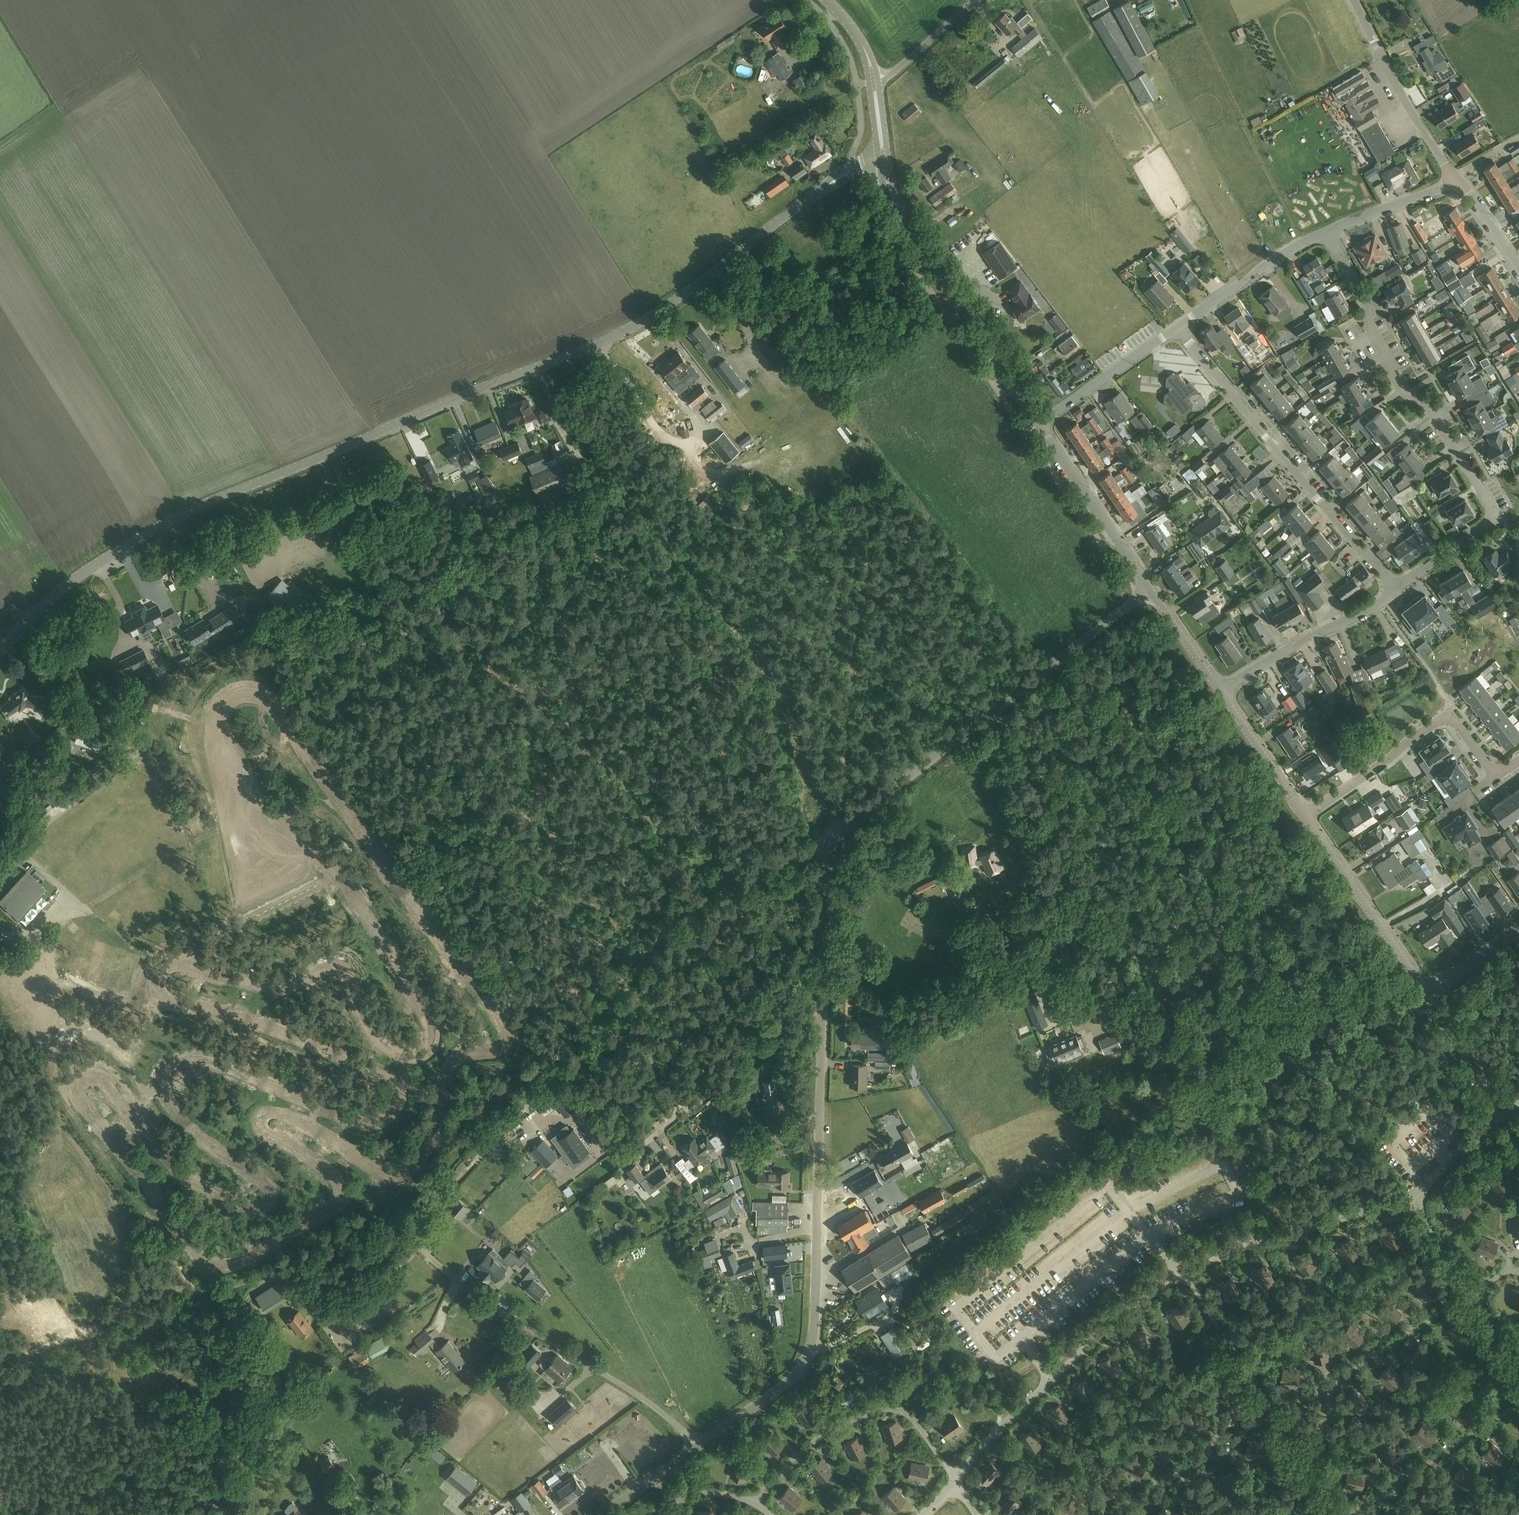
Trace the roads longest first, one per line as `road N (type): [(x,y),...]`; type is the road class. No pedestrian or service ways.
road 1 (track): [(834,846),(745,875),(677,916),(565,1063),(502,1088),(438,1179),(387,1198),(366,1222),(334,1232),(249,1283),(212,1294),(174,1258),(0,999)]
road 2 (tertiary): [(700,1446),(785,1386),(811,1350),(834,846),(853,821),(1150,589)]
road 3 (tertiary): [(0,652),(77,577),(159,526),(635,326),(880,153)]
road 4 (unclassified): [(1415,1197),(1246,1247),(1153,1293),(1016,1414),(923,1514)]
road 5 (residential): [(1395,587),(1497,518),(1425,401),(1405,393),(1389,367),(1367,303),(1327,232)]
road 6 (unclassified): [(700,1446),(642,1398),(472,1293),(382,1220)]
road 7 (track): [(838,839),(759,658),(656,527)]
road 8 (residential): [(1395,587),(1178,327)]
road 9 (tertiary): [(1039,423),(918,243),(880,153)]
road 10 (track): [(249,1392),(275,1377),(241,1323),(248,1300),(336,1248),(401,1234)]
road 11 (residential): [(1499,774),(1451,709),(1306,816)]
road 12 (track): [(166,1100),(143,1100),(56,978),(37,935),(0,936)]
road 13 (track): [(0,1350),(33,1353),(138,1300),(202,1291)]
road 14 (tertiary): [(1426,993),(1306,816)]
road 15 (residential): [(1221,691),(1380,604),(1395,587)]
road 16 (tertiary): [(1150,589),(1039,423)]
road 17 (unclassified): [(1415,1197),(1433,1237),(1518,1366)]
road 18 (residential): [(1178,327),(1327,232)]
road 19 (residential): [(1039,423),(1178,327)]
road 20 (tertiary): [(1306,816),(1221,691)]
road 21 (residential): [(1457,182),(1383,61)]
road 22 (residential): [(1327,232),(1457,182)]
road 23 (unclassified): [(874,81),(974,0)]
road 24 (tertiary): [(1221,691),(1150,589)]

